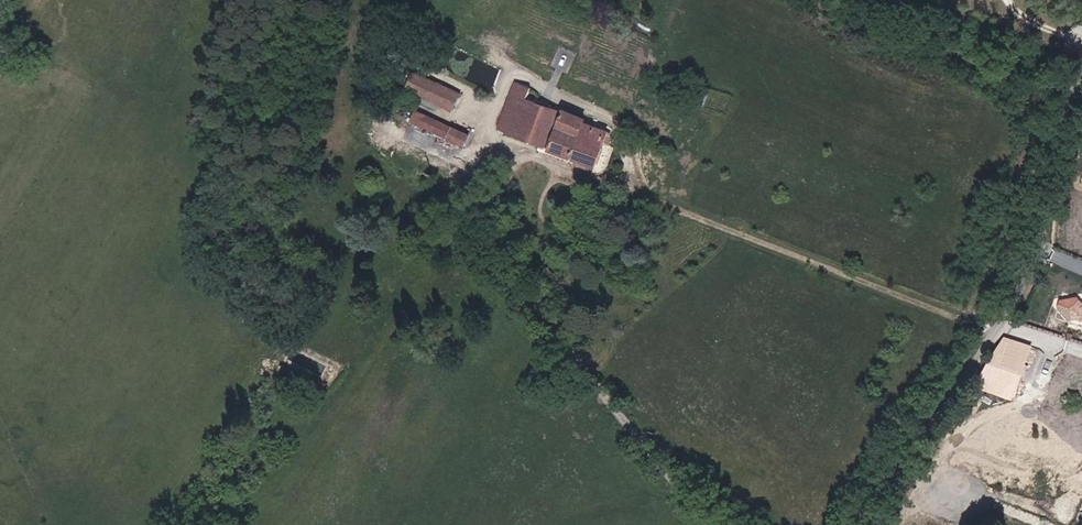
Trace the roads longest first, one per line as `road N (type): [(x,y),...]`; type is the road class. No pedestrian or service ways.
road 1 (residential): [(1081,59),(1062,101),(1039,253),(866,524)]

